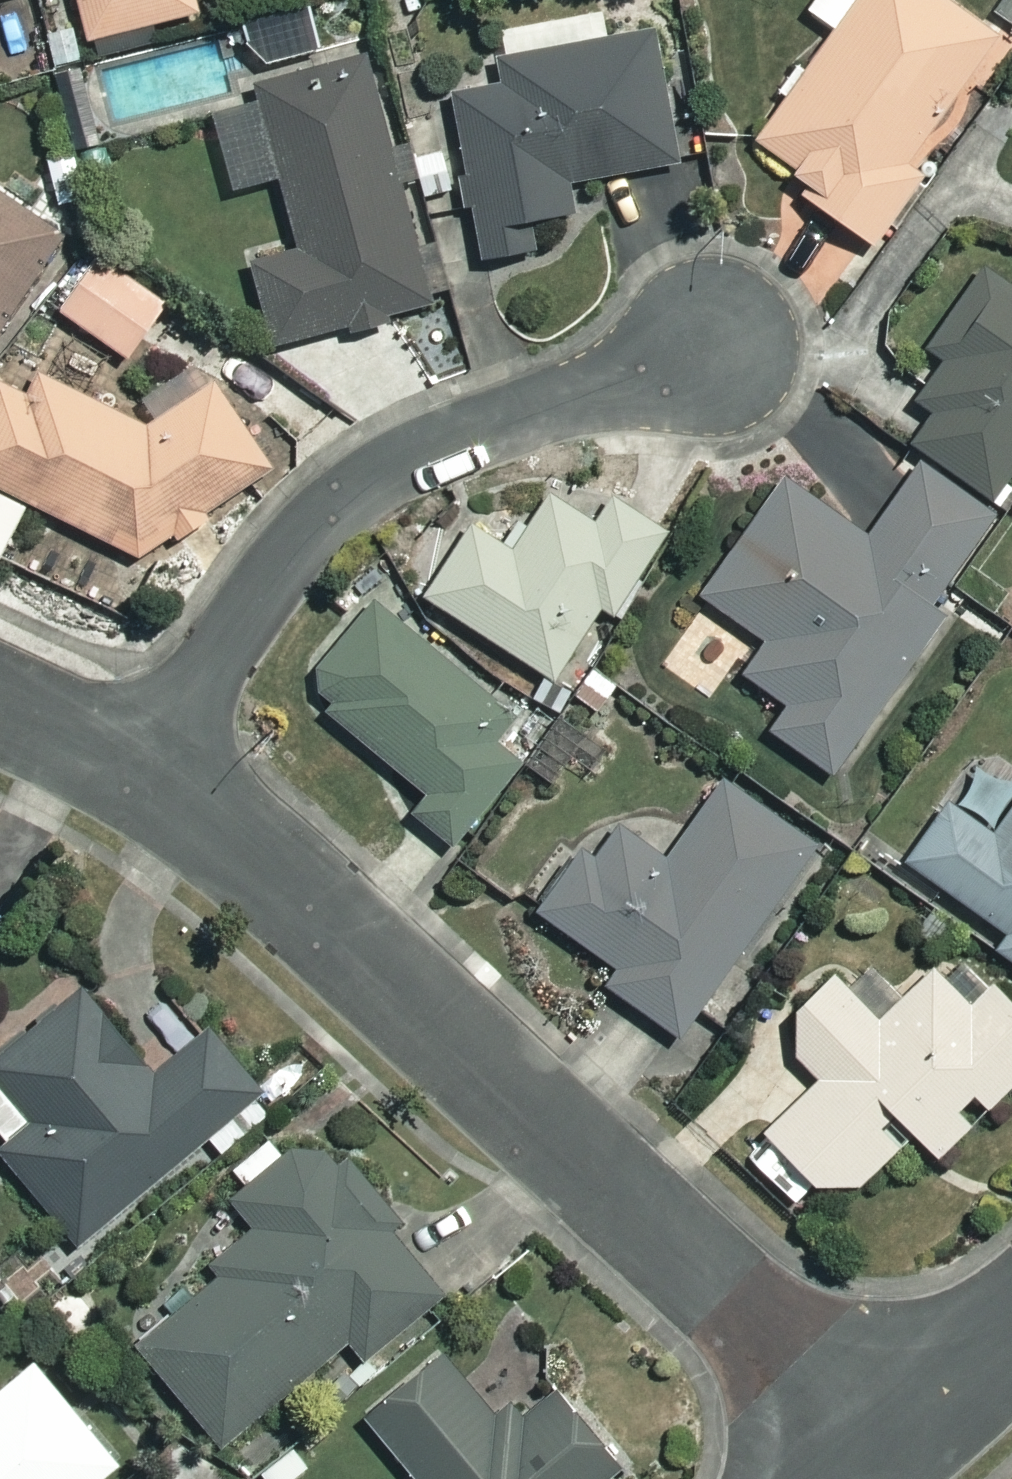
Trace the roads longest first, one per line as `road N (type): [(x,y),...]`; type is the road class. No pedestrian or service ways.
road 1 (residential): [(140,779),(254,855),(886,1441)]
road 2 (residential): [(724,342),(391,469),(336,507),(288,554),(140,779)]
road 3 (residential): [(1011,1329),(886,1441)]
road 4 (residential): [(0,714),(140,779)]

